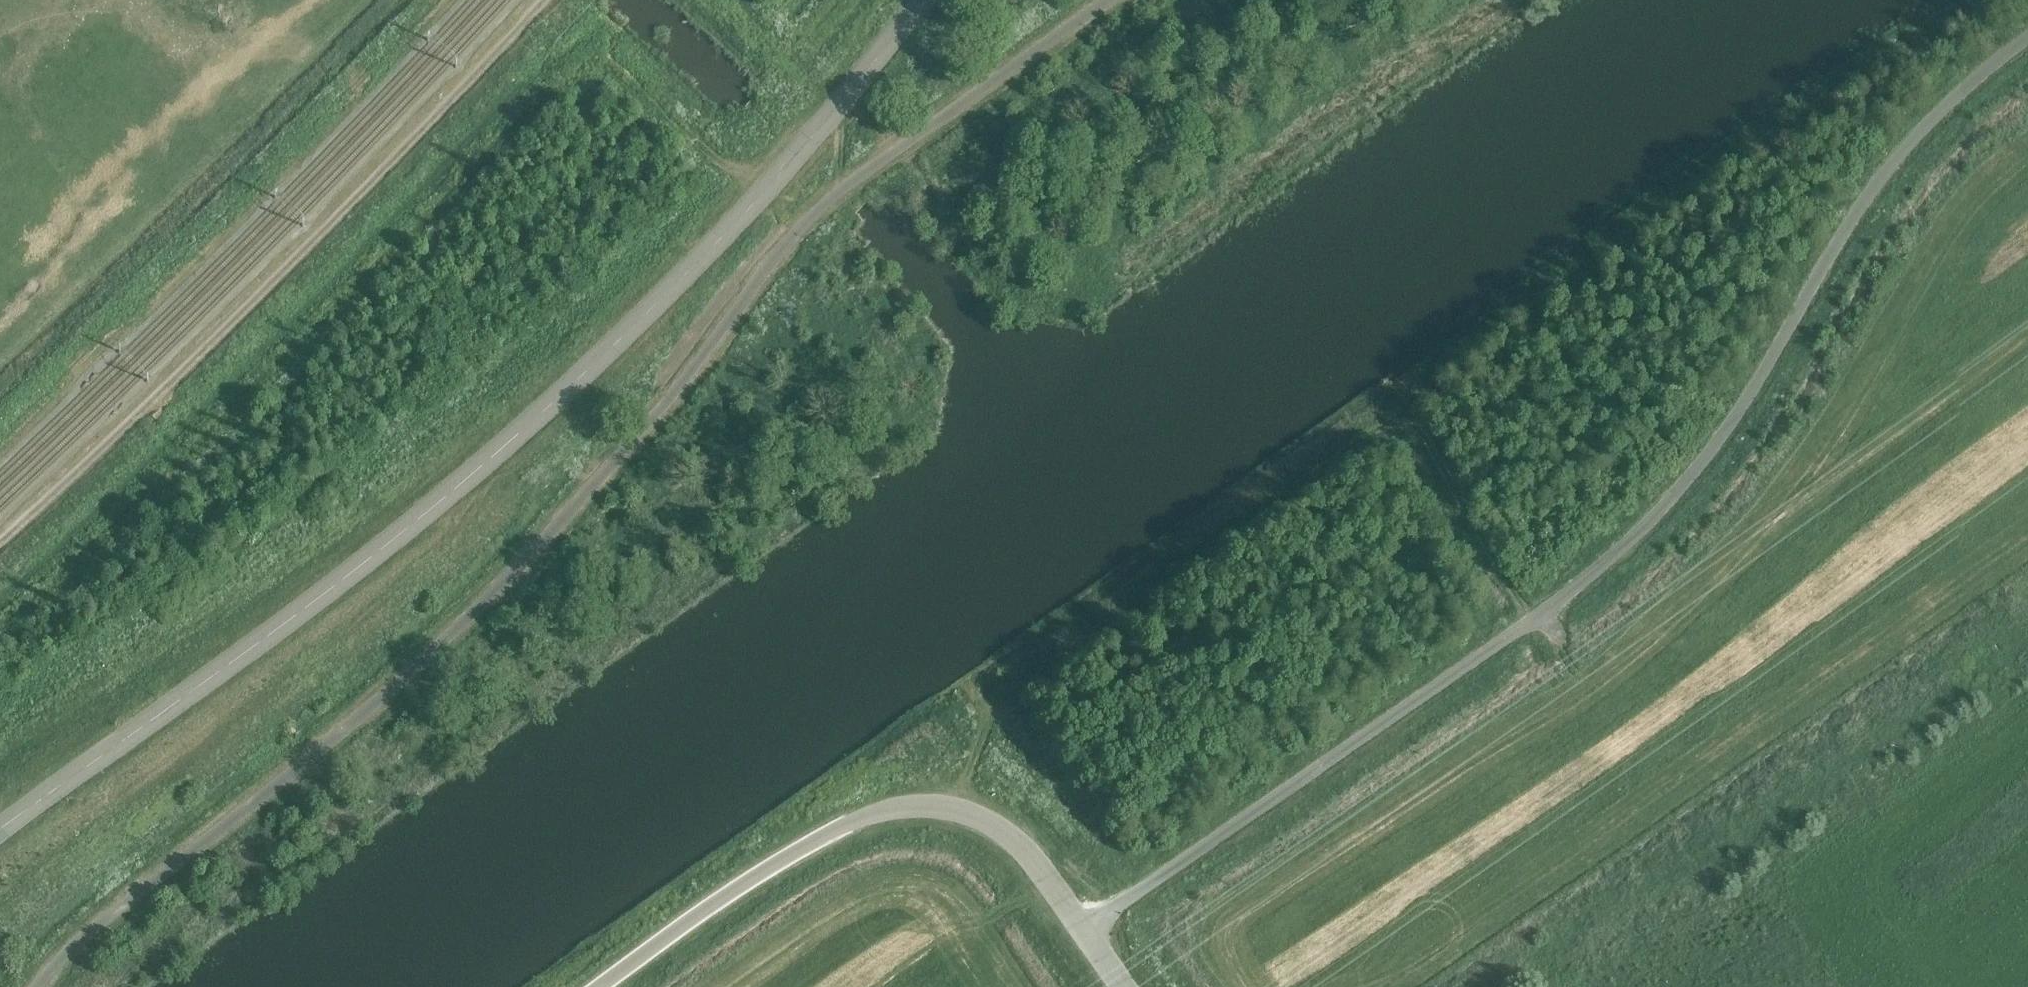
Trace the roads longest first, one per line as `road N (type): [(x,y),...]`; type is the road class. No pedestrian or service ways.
road 1 (unclassified): [(1082,932),(1546,609),(1631,539),(1733,418),(1856,211),(1960,92),(2027,37)]
road 2 (tertiary): [(0,829),(360,568),(516,437),(748,211),(922,0)]
road 3 (track): [(0,541),(438,116),(546,0)]
road 4 (tertiary): [(594,986),(748,882),(883,809),(927,804),(1002,831),(1033,858),(1082,932)]

